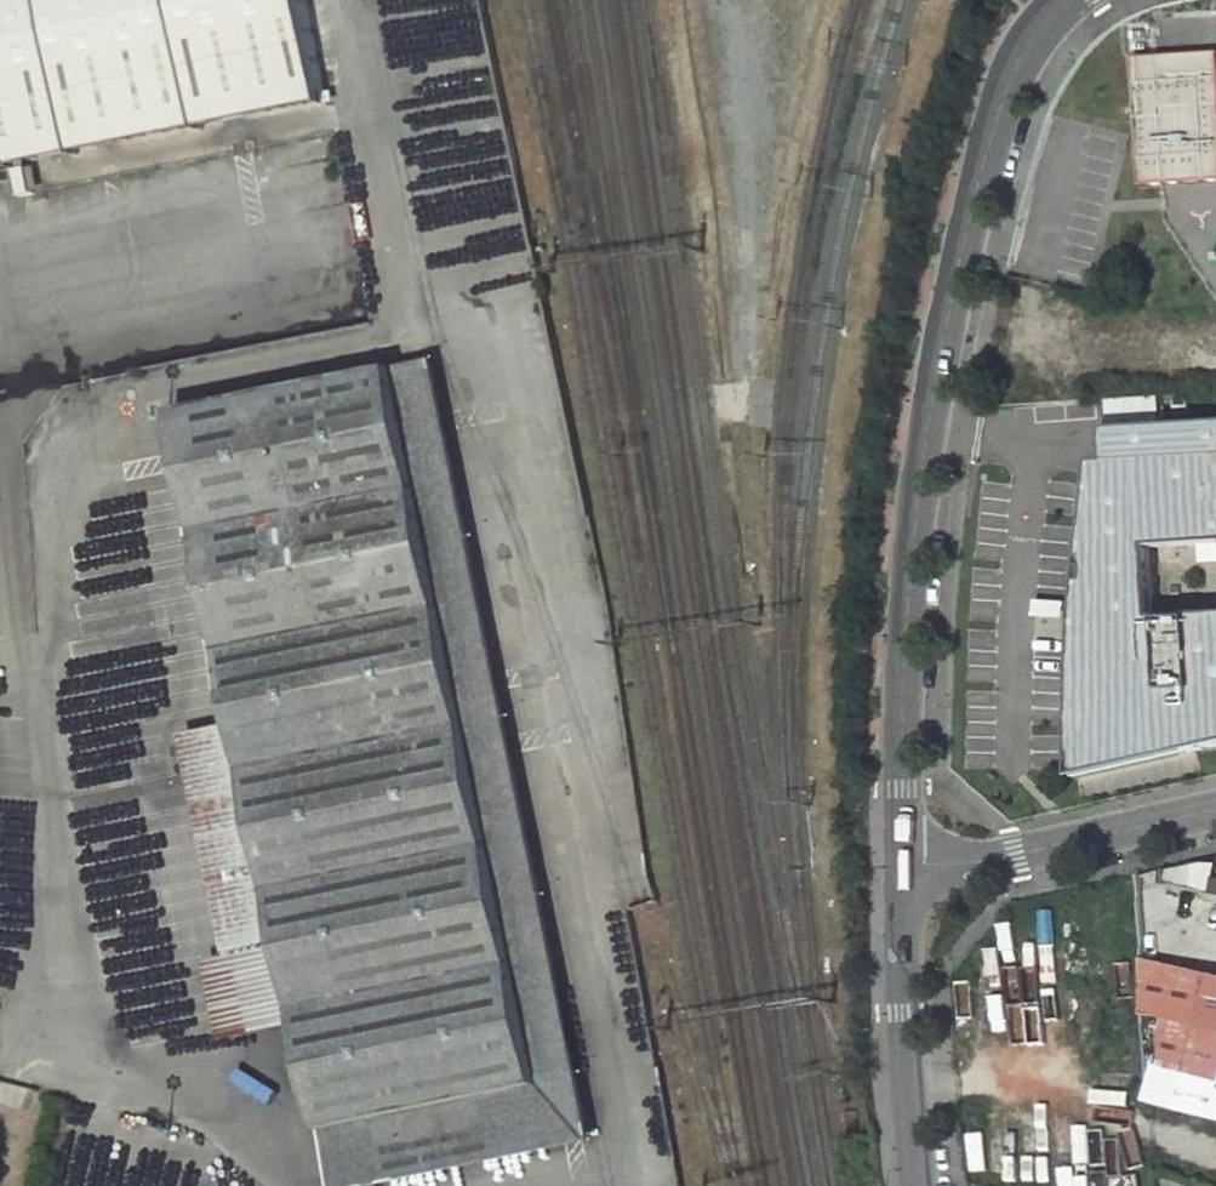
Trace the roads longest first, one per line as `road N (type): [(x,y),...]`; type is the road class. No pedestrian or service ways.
road 1 (unclassified): [(905,865),(906,630),(945,344),(1000,115),(1033,41),(1069,0)]
road 2 (unclassified): [(922,1185),(905,865)]
road 3 (unclassified): [(905,865),(971,863),(1215,807)]

